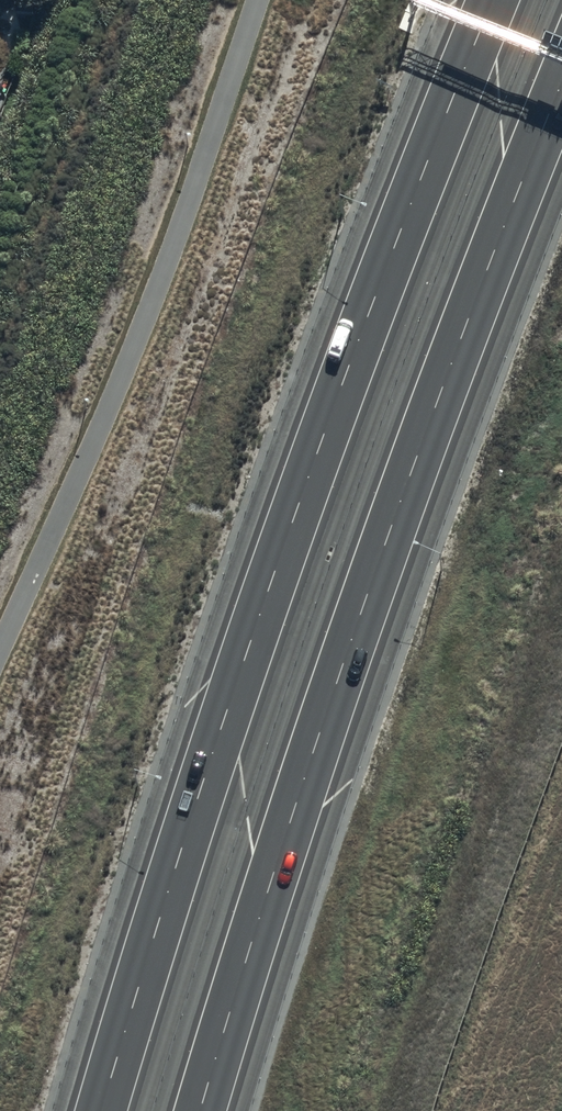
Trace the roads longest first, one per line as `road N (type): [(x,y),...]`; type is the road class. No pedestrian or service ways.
road 1 (motorway): [(100,1110),(286,538),(493,0)]
road 2 (motorway): [(561,78),(355,625),(199,1110)]

